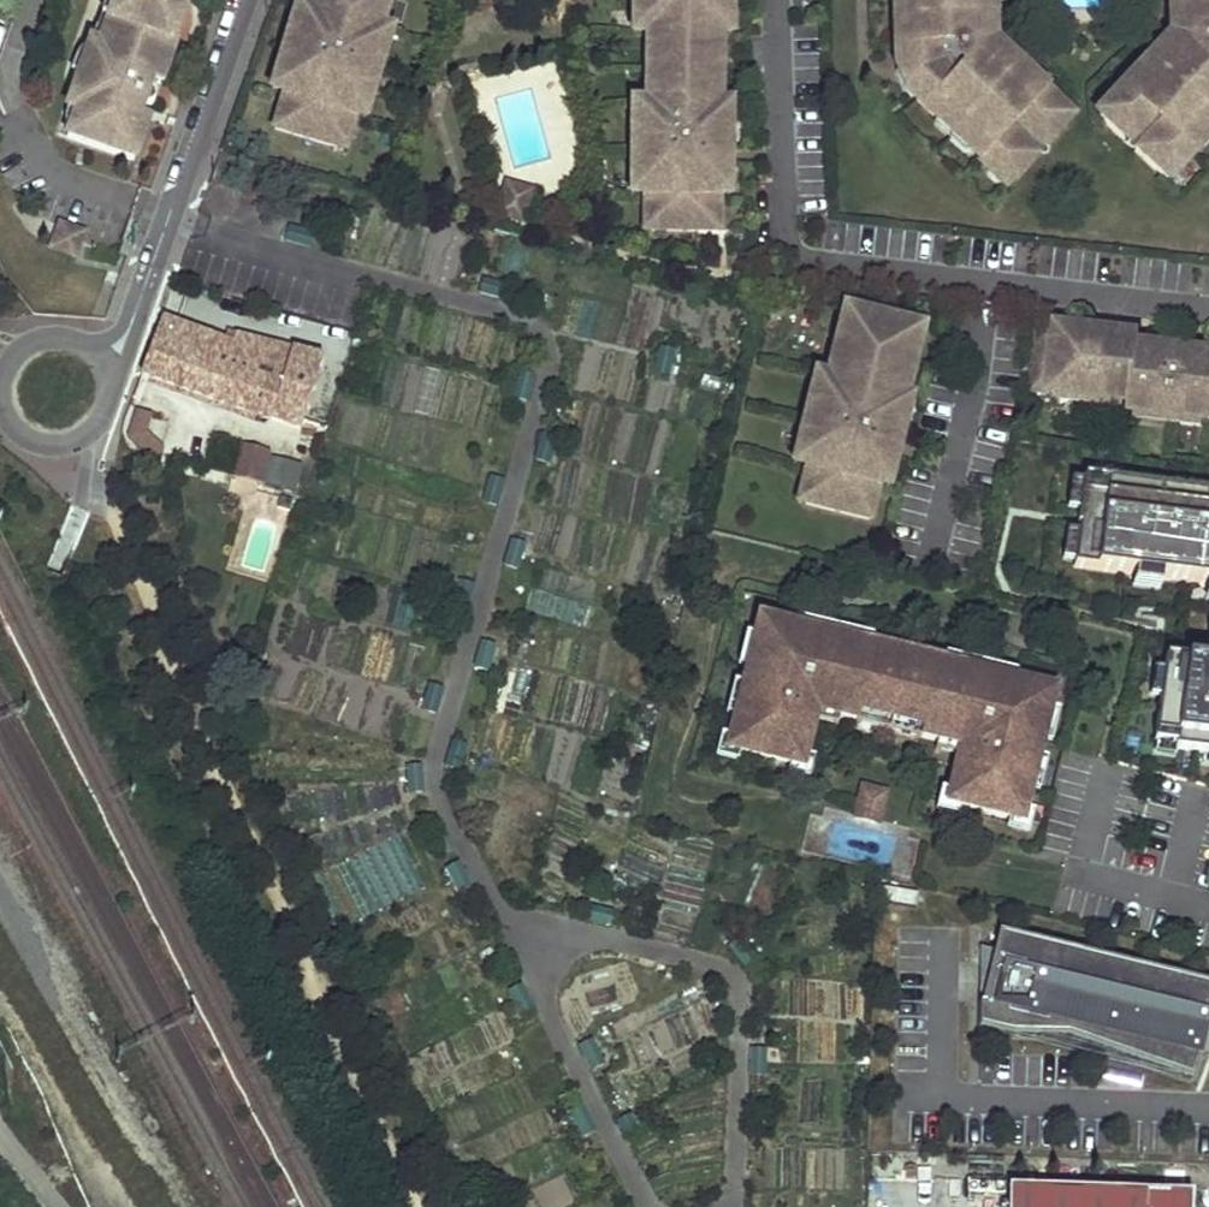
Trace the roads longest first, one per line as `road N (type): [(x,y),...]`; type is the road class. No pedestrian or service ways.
road 1 (track): [(655,1206),(441,799),(435,750),(552,364),(546,331),(507,310),(371,274)]
road 2 (track): [(727,1206),(740,991),(719,964),(570,935),(521,957)]
road 3 (residential): [(104,360),(132,325),(251,0)]
road 4 (residential): [(104,360),(66,334),(35,338),(2,375),(6,413),(34,441),(73,443),(104,419),(112,379)]

